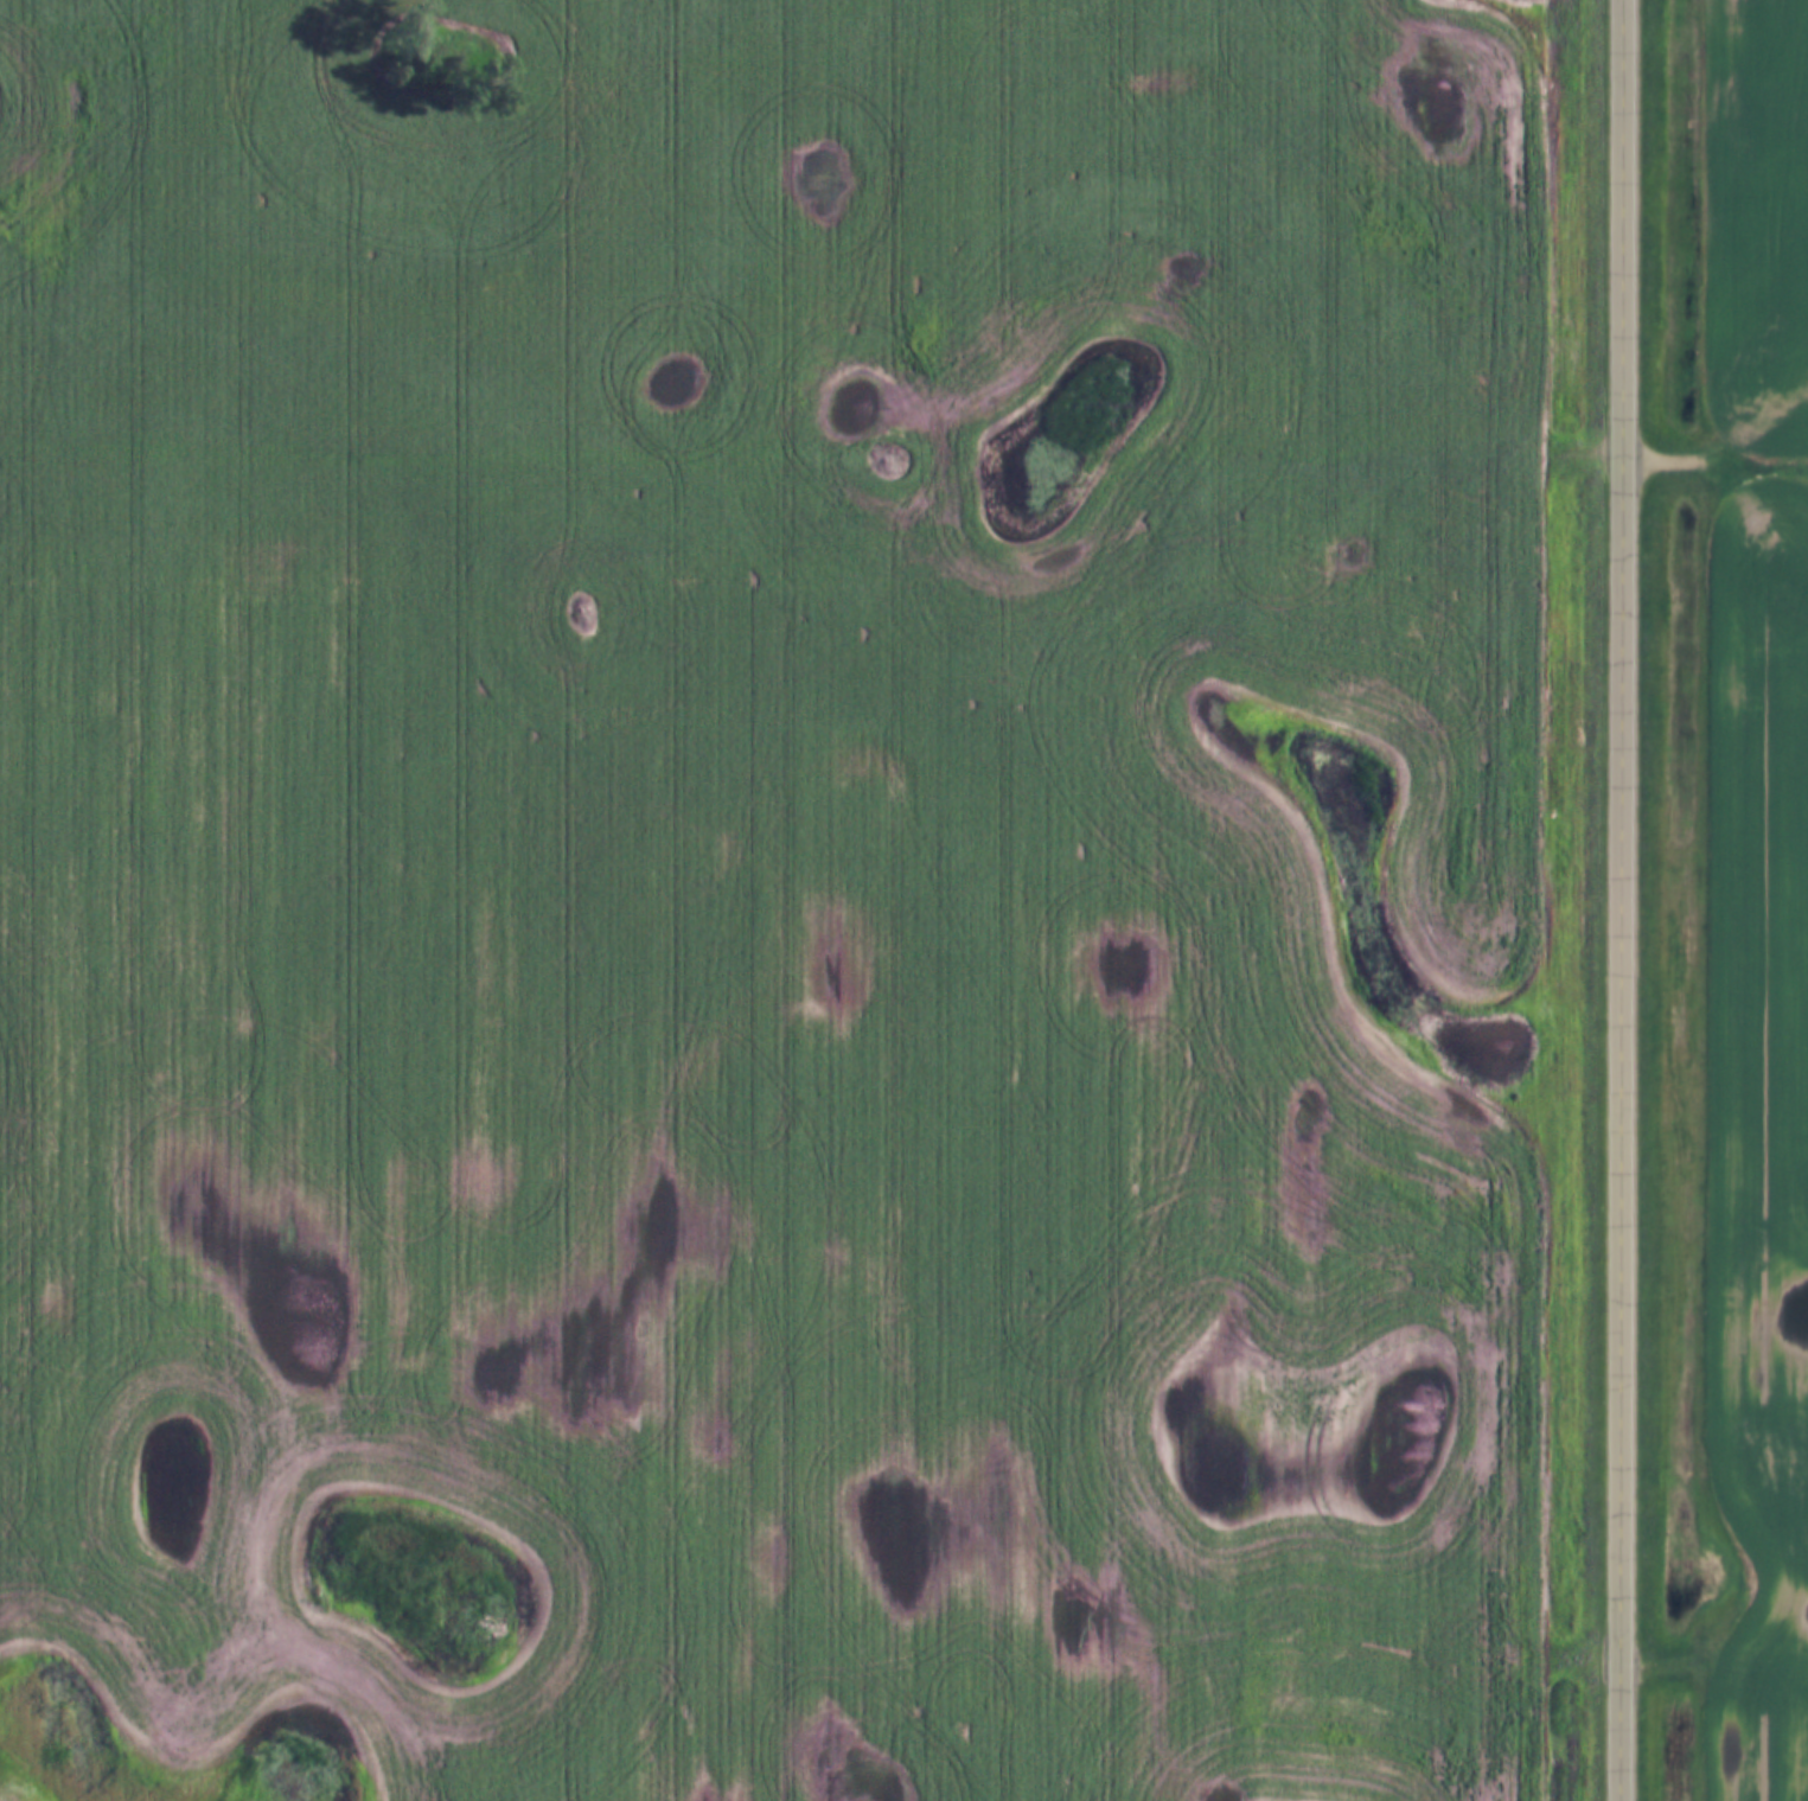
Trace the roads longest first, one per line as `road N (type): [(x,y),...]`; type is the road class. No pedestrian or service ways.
road 1 (secondary): [(1621,1800),(1625,0)]

